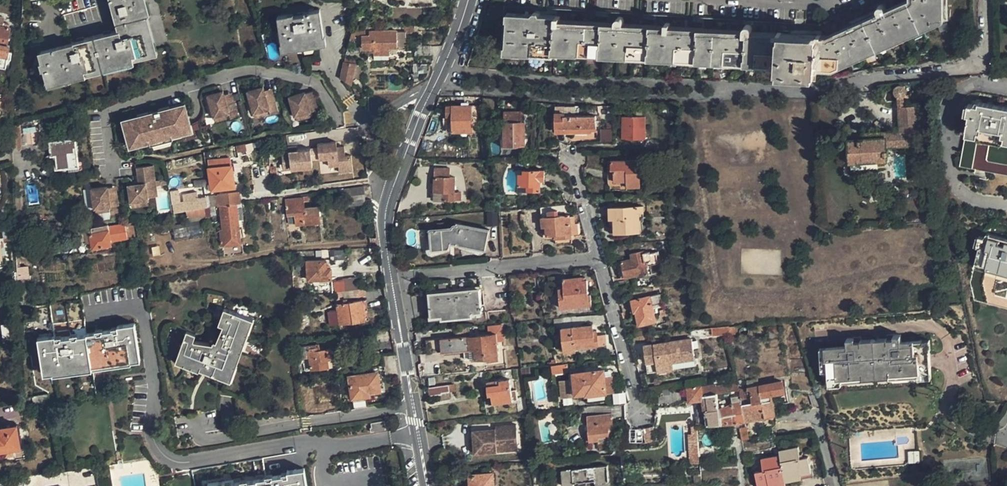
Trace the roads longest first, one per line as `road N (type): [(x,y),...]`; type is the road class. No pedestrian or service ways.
road 1 (unclassified): [(467,0),(393,188),(385,234),(392,277)]
road 2 (residential): [(983,0),(981,58),(815,87)]
road 3 (unclassified): [(392,277),(427,485)]
road 4 (residential): [(392,277),(601,259)]
road 5 (residential): [(601,259),(644,422)]

